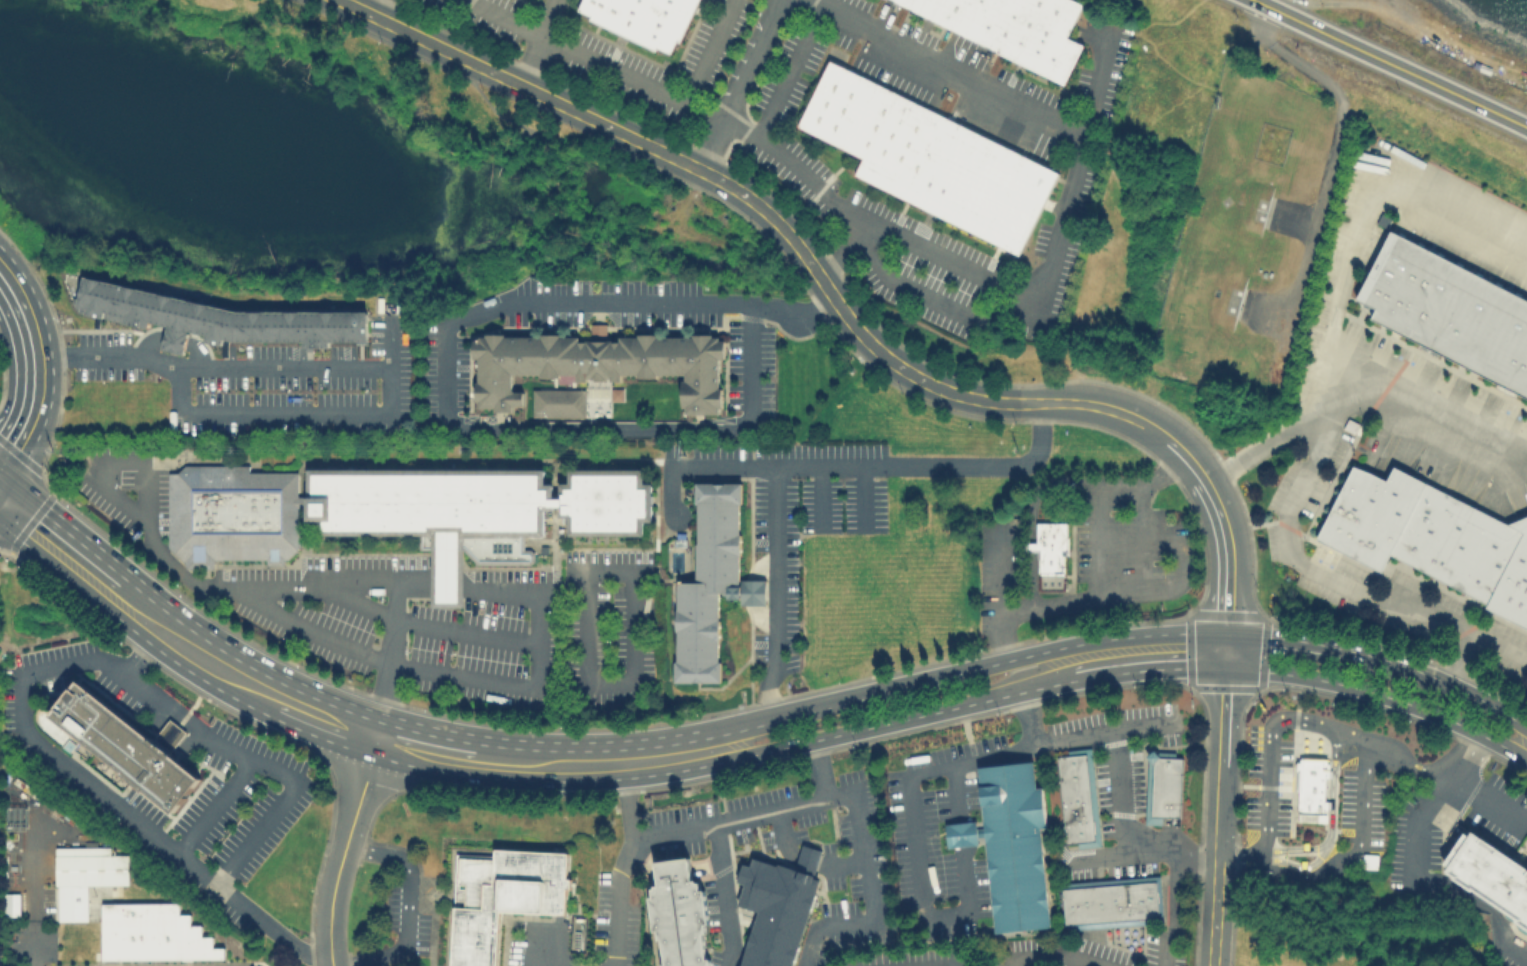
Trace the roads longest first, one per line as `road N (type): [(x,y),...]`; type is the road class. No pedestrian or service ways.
road 1 (tertiary): [(1199,473),(1164,436),(1109,409),(1001,403),(923,380),(861,334),(782,227),(744,194),(340,0)]
road 2 (primary): [(1526,738),(1517,721),(1471,694),(1371,656),(1189,633),(1097,641),(1003,662),(728,733),(706,752)]
road 3 (primary): [(706,752),(737,759),(1078,680)]
road 4 (primary): [(1227,668),(1359,689),(1502,746),(1526,748)]
road 5 (secondary): [(1253,0),(1526,127)]
road 6 (tertiary): [(1227,668),(1213,965)]
road 7 (tertiary): [(1227,668),(1227,541),(1199,473)]
road 8 (tertiary): [(0,267),(25,309),(37,356),(35,405),(14,450)]
road 9 (primary): [(1078,680),(1227,668)]
road 10 (primary): [(560,766),(706,752)]
road 11 (primary): [(158,628),(280,702)]
road 12 (primary): [(0,502),(112,590)]
road 13 (tertiary): [(379,740),(341,862)]

